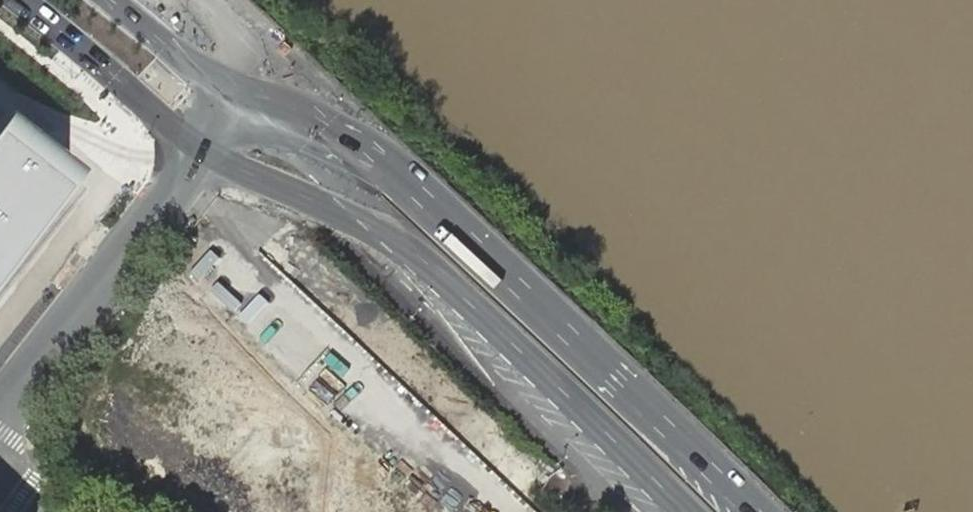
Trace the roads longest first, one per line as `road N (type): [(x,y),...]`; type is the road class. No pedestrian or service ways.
road 1 (primary): [(759,511),(398,175),(317,122),(242,92)]
road 2 (primary): [(200,145),(408,244),(688,511)]
road 3 (tertiary): [(0,411),(200,145)]
road 4 (primary): [(23,0),(200,145)]
road 5 (primary): [(242,92),(187,60),(113,0)]

